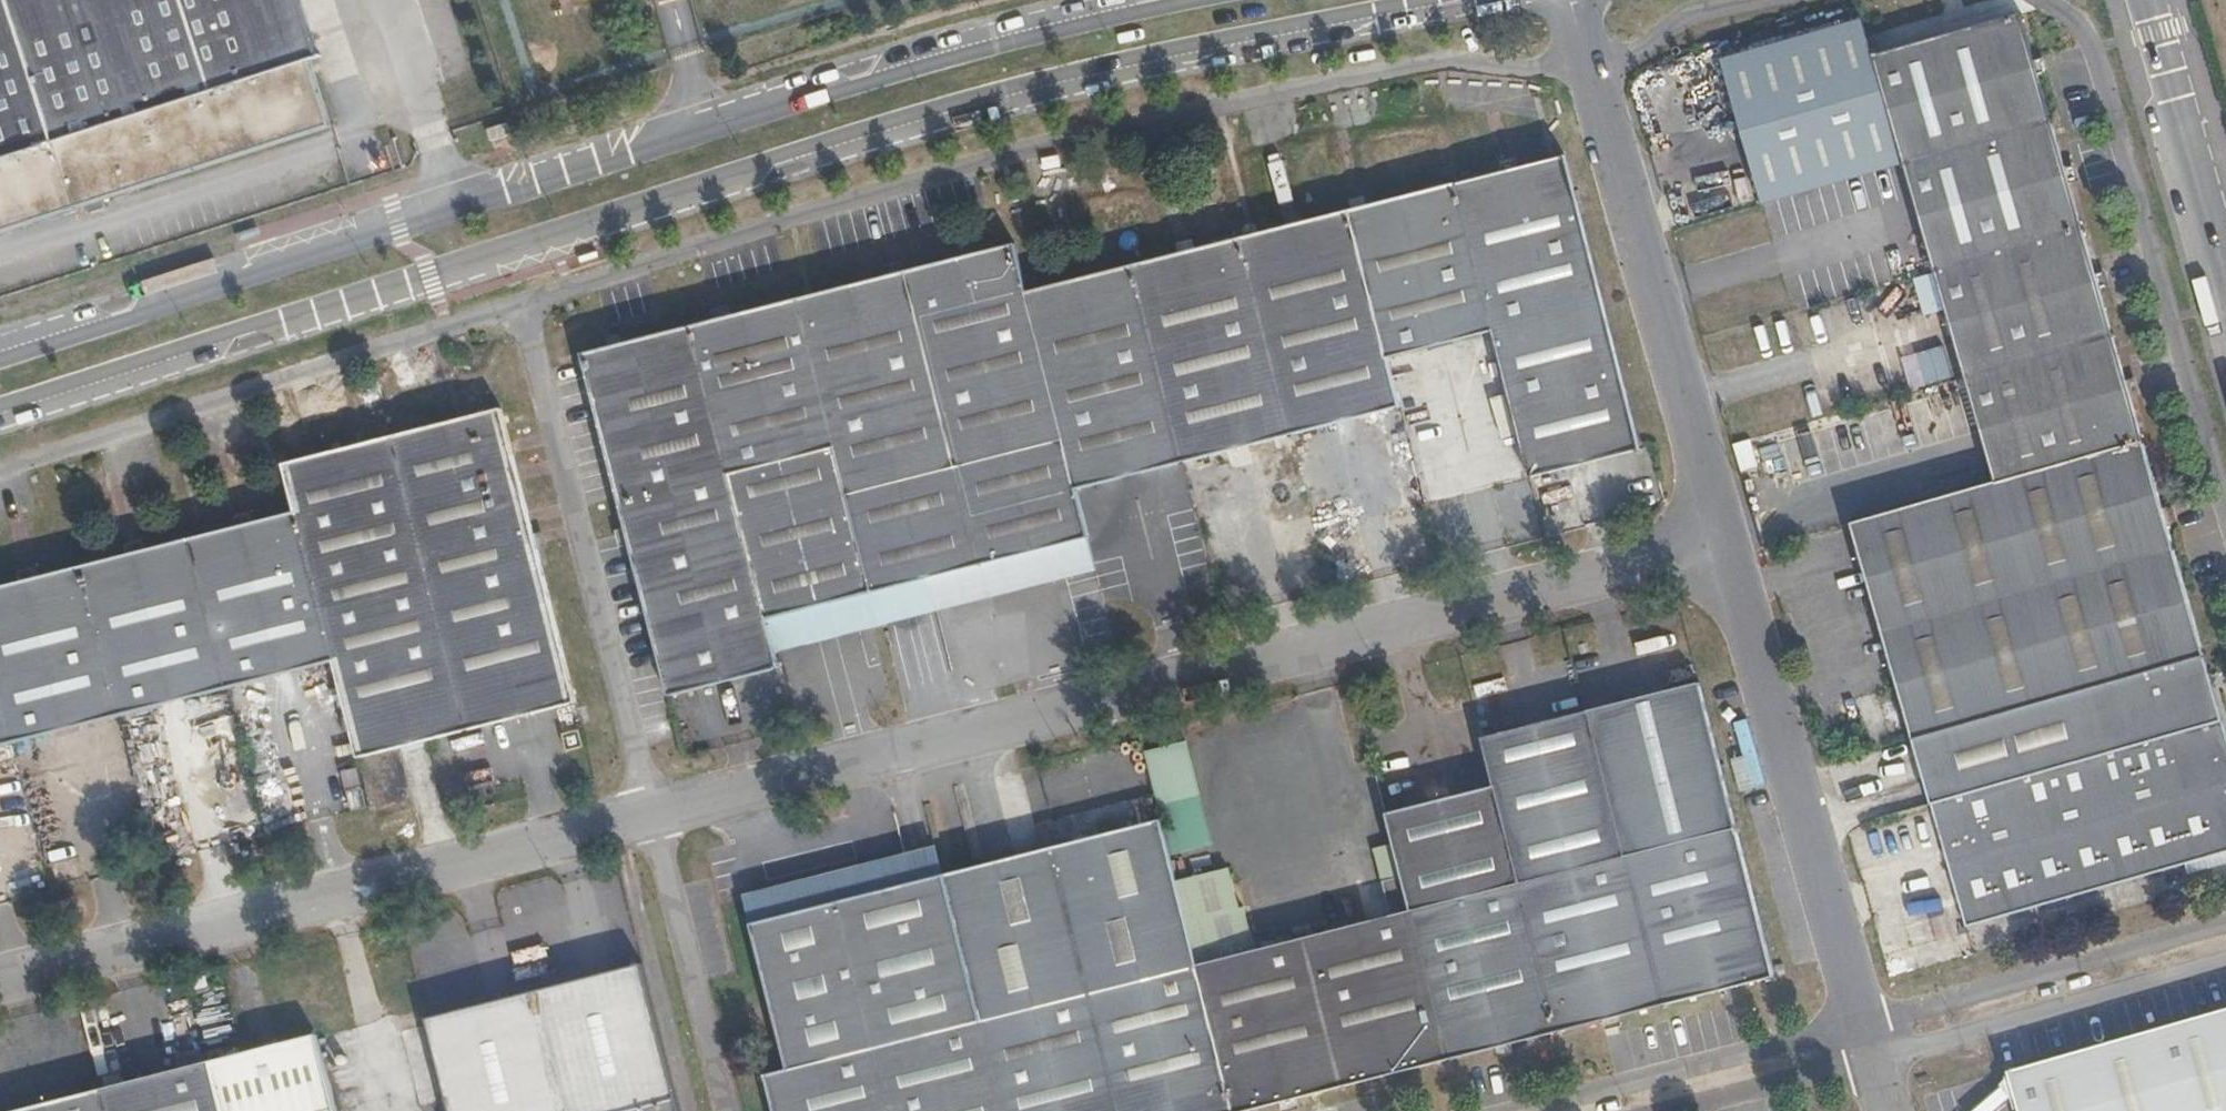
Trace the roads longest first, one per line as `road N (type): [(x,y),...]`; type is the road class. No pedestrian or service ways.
road 1 (tertiary): [(0,406),(893,128),(1123,67),(1455,0)]
road 2 (tertiary): [(1200,0),(889,77),(0,357)]
road 3 (unclassified): [(647,816),(1724,540)]
road 4 (unclassified): [(0,979),(647,816)]
road 5 (unclassified): [(1724,540),(1570,0)]
road 6 (unclassified): [(1864,1021),(1724,540)]
road 7 (unclassified): [(2225,916),(1864,1021)]
road 8 (unclassified): [(1864,1021),(1508,1110)]
road 9 (unclassified): [(1875,1058),(2225,959)]
road 10 (unclassified): [(725,1110),(647,816)]
road 11 (unclassified): [(2148,0),(2225,271)]
road 12 (unclassified): [(1669,1110),(1875,1058)]

